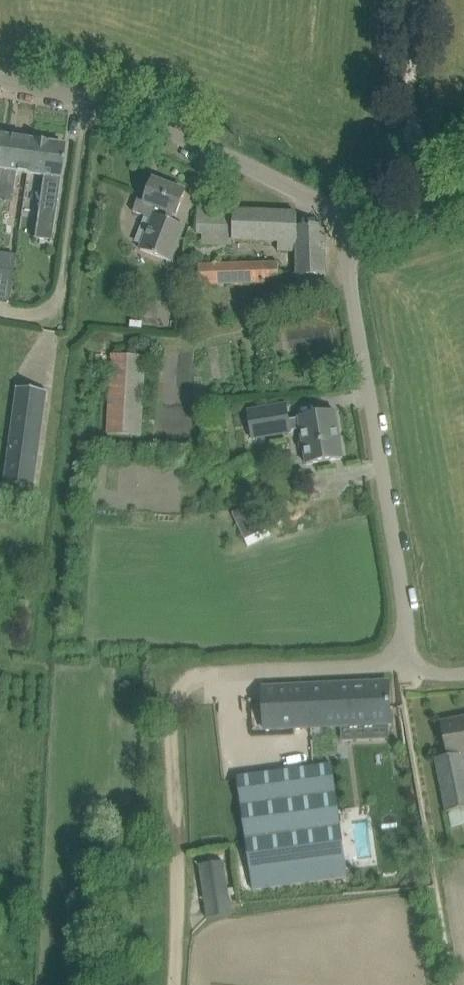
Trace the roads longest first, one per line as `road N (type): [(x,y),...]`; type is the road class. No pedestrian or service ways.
road 1 (unclassified): [(173,984),(178,726),(182,696),(195,679),(414,672)]
road 2 (unclassified): [(414,672),(347,216)]
road 3 (unclassified): [(347,216),(97,103),(0,82)]

